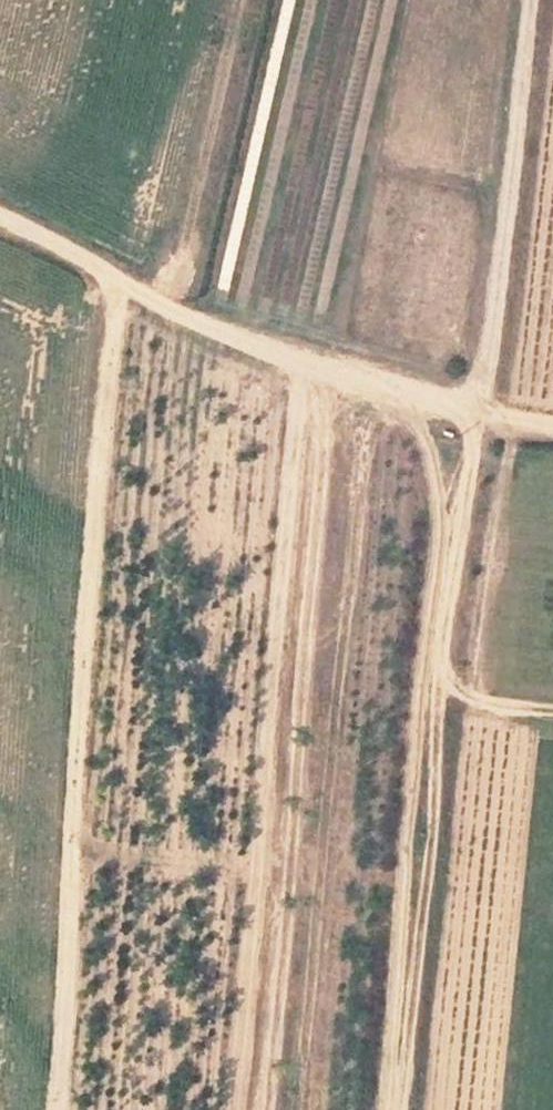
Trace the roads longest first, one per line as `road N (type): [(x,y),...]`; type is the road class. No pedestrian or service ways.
road 1 (track): [(56,1109),(118,278)]
road 2 (track): [(388,1109),(440,563),(435,482),(413,399)]
road 3 (track): [(0,217),(216,332),(375,391),(472,412)]
road 4 (track): [(534,0),(491,350),(472,412)]
road 5 (track): [(472,412),(449,683),(471,700),(552,709)]

